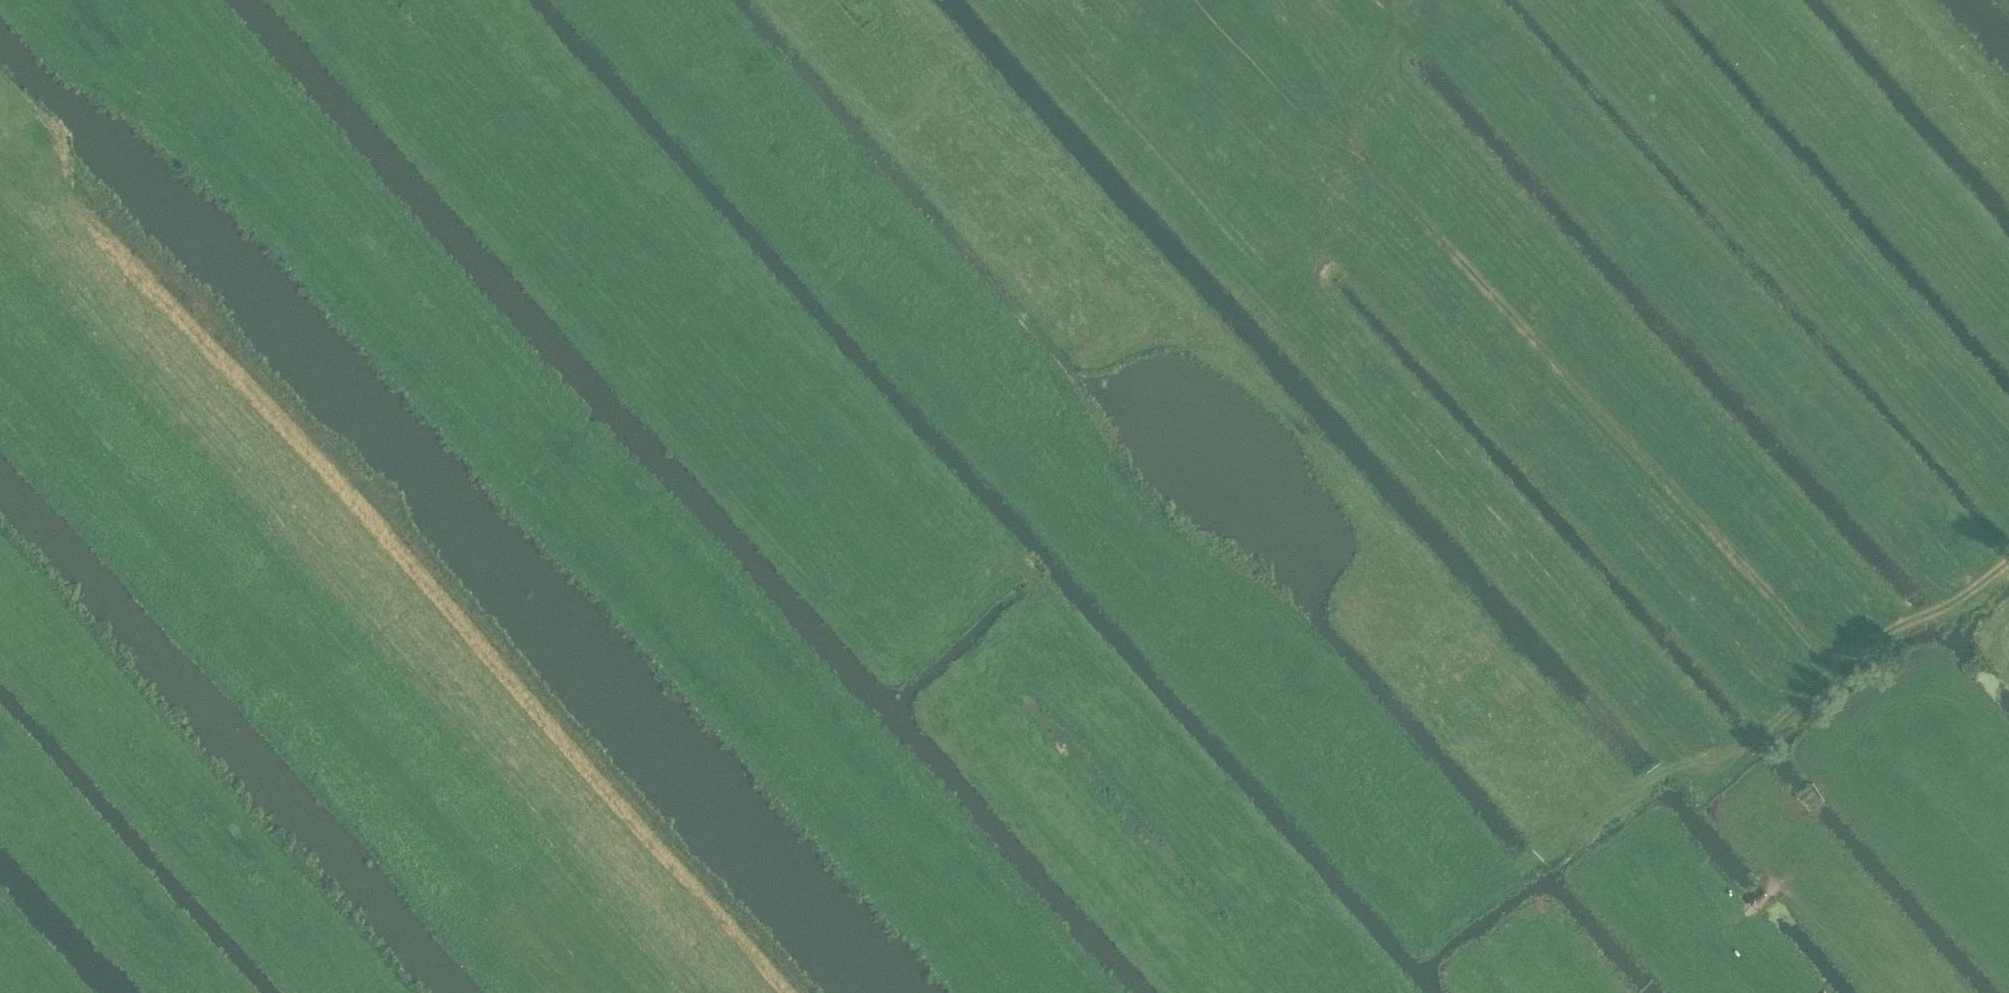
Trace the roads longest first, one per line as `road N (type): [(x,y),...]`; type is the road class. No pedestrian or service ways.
road 1 (track): [(2008,561),(1972,591),(1899,622)]

